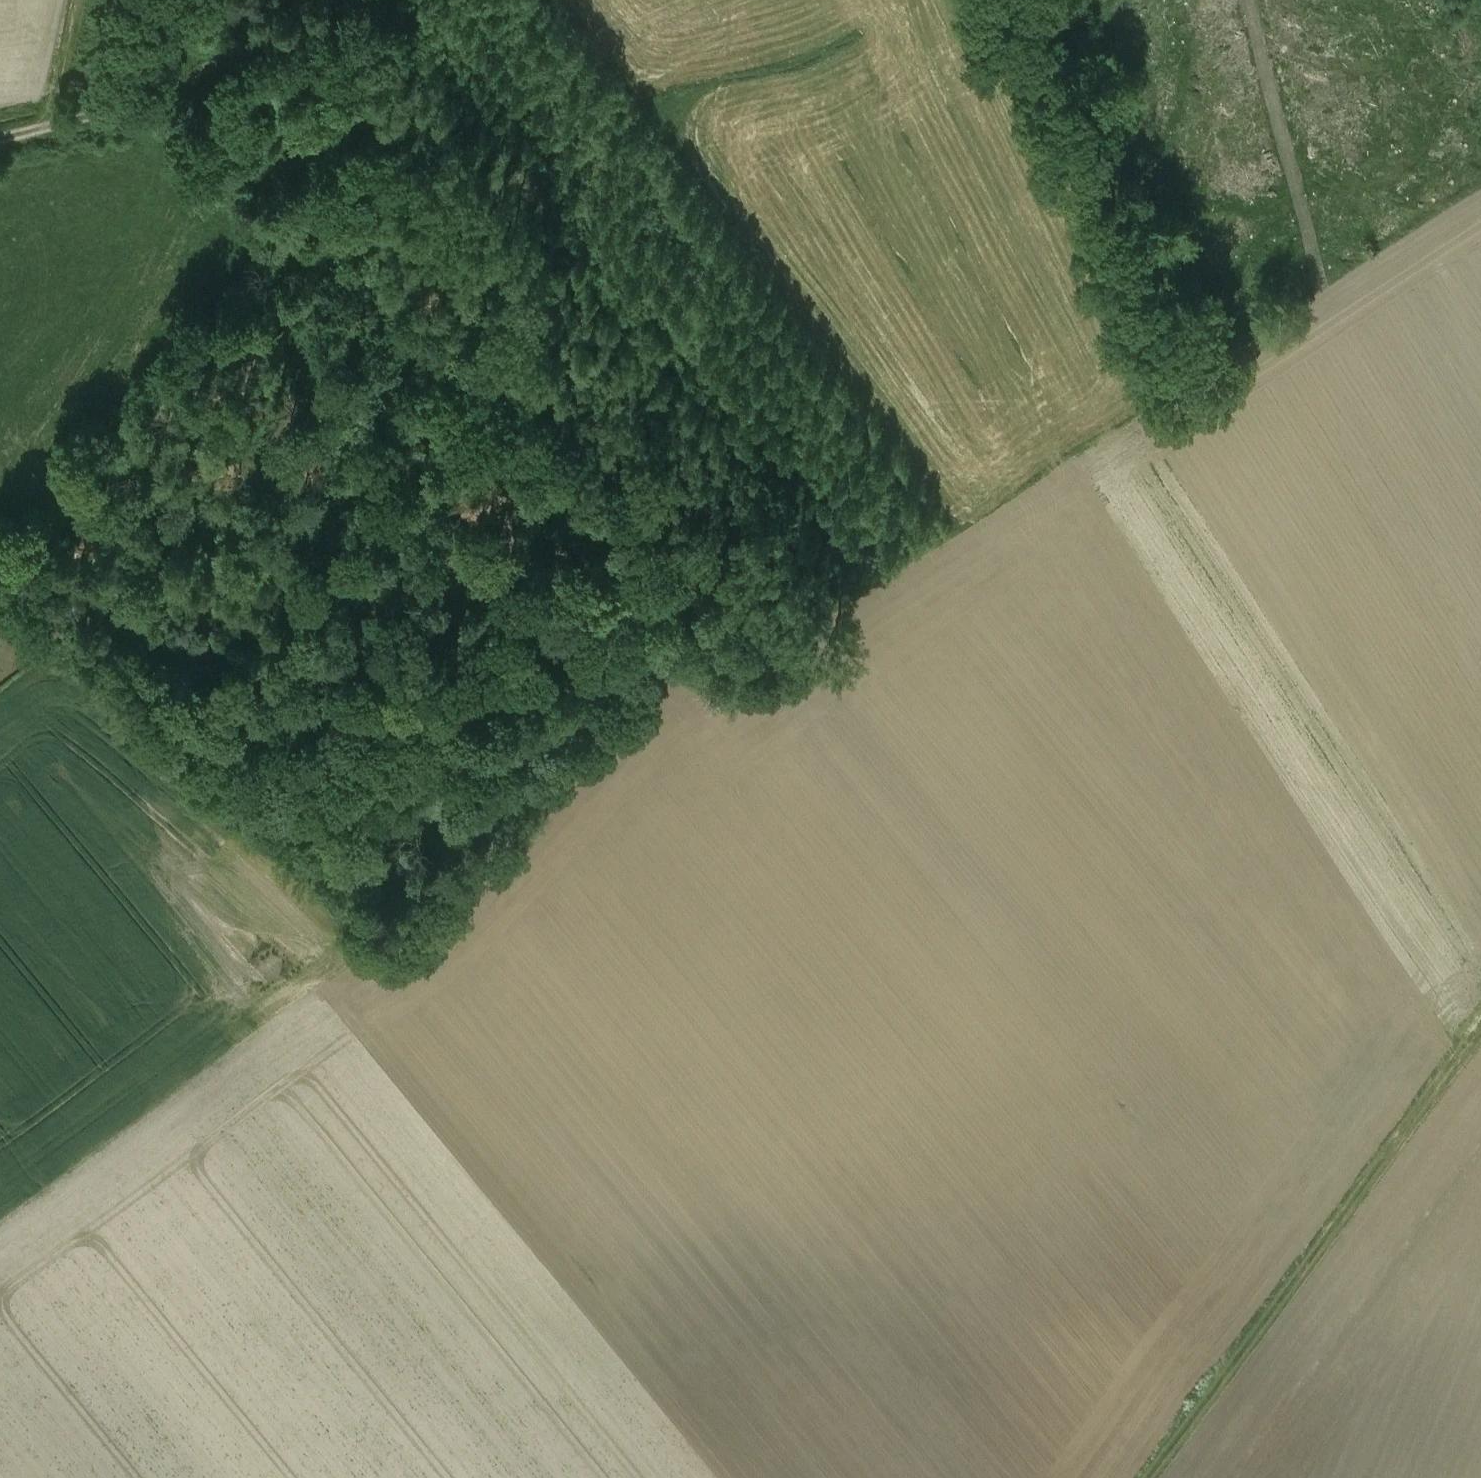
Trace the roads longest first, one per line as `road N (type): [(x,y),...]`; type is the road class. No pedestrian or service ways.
road 1 (track): [(1480,1025),(1153,1477)]
road 2 (track): [(0,124),(187,72),(323,0)]

